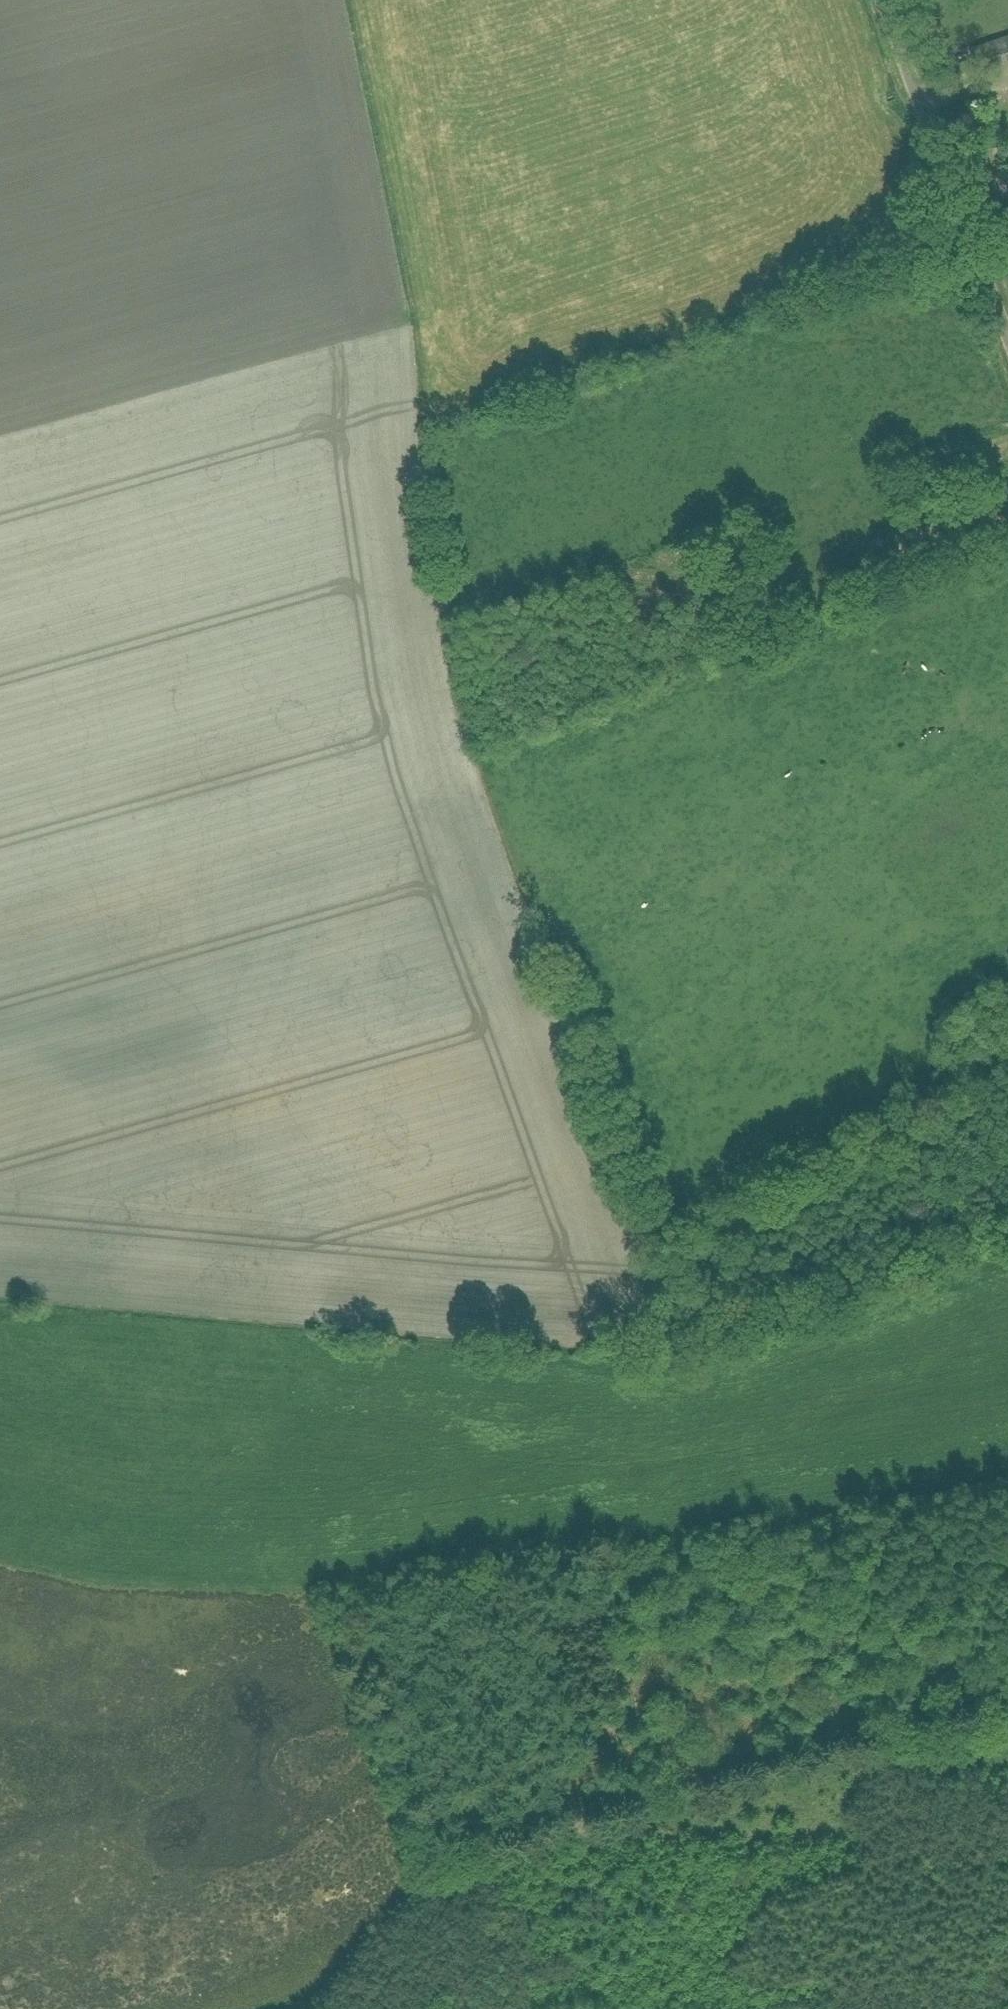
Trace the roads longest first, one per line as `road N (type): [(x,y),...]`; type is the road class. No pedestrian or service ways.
road 1 (unclassified): [(1007,334),(883,0)]

